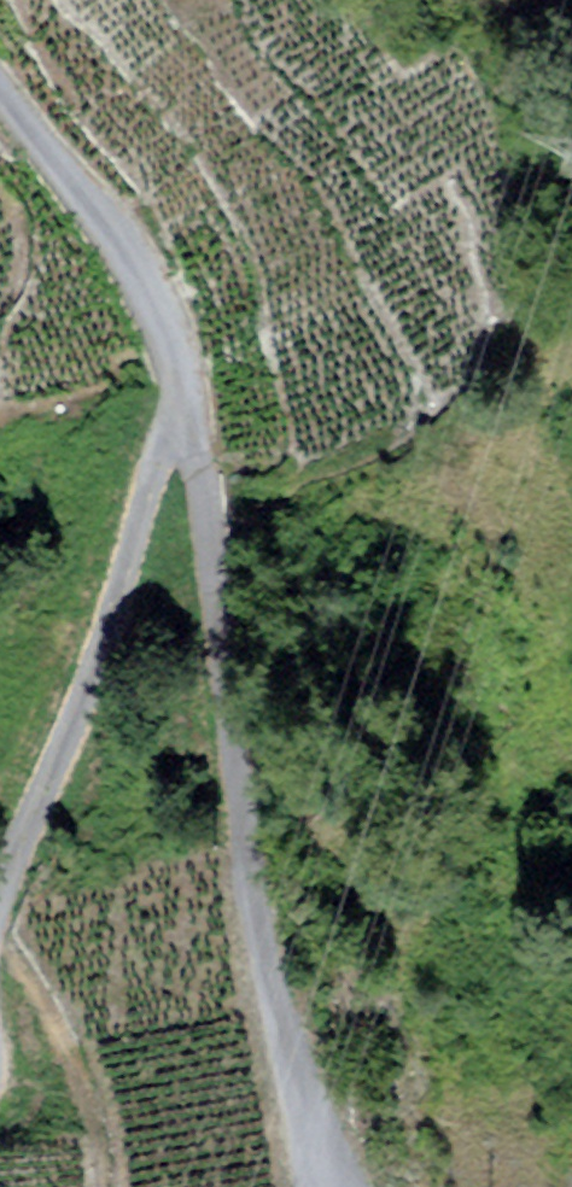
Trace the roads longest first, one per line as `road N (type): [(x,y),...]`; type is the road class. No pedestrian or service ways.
road 1 (unclassified): [(191,408),(248,874),(322,1167),(337,1186)]
road 2 (unclassified): [(191,408),(165,435),(135,585),(76,773),(0,953)]
road 3 (unclassified): [(0,85),(120,240),(178,339),(191,408)]

